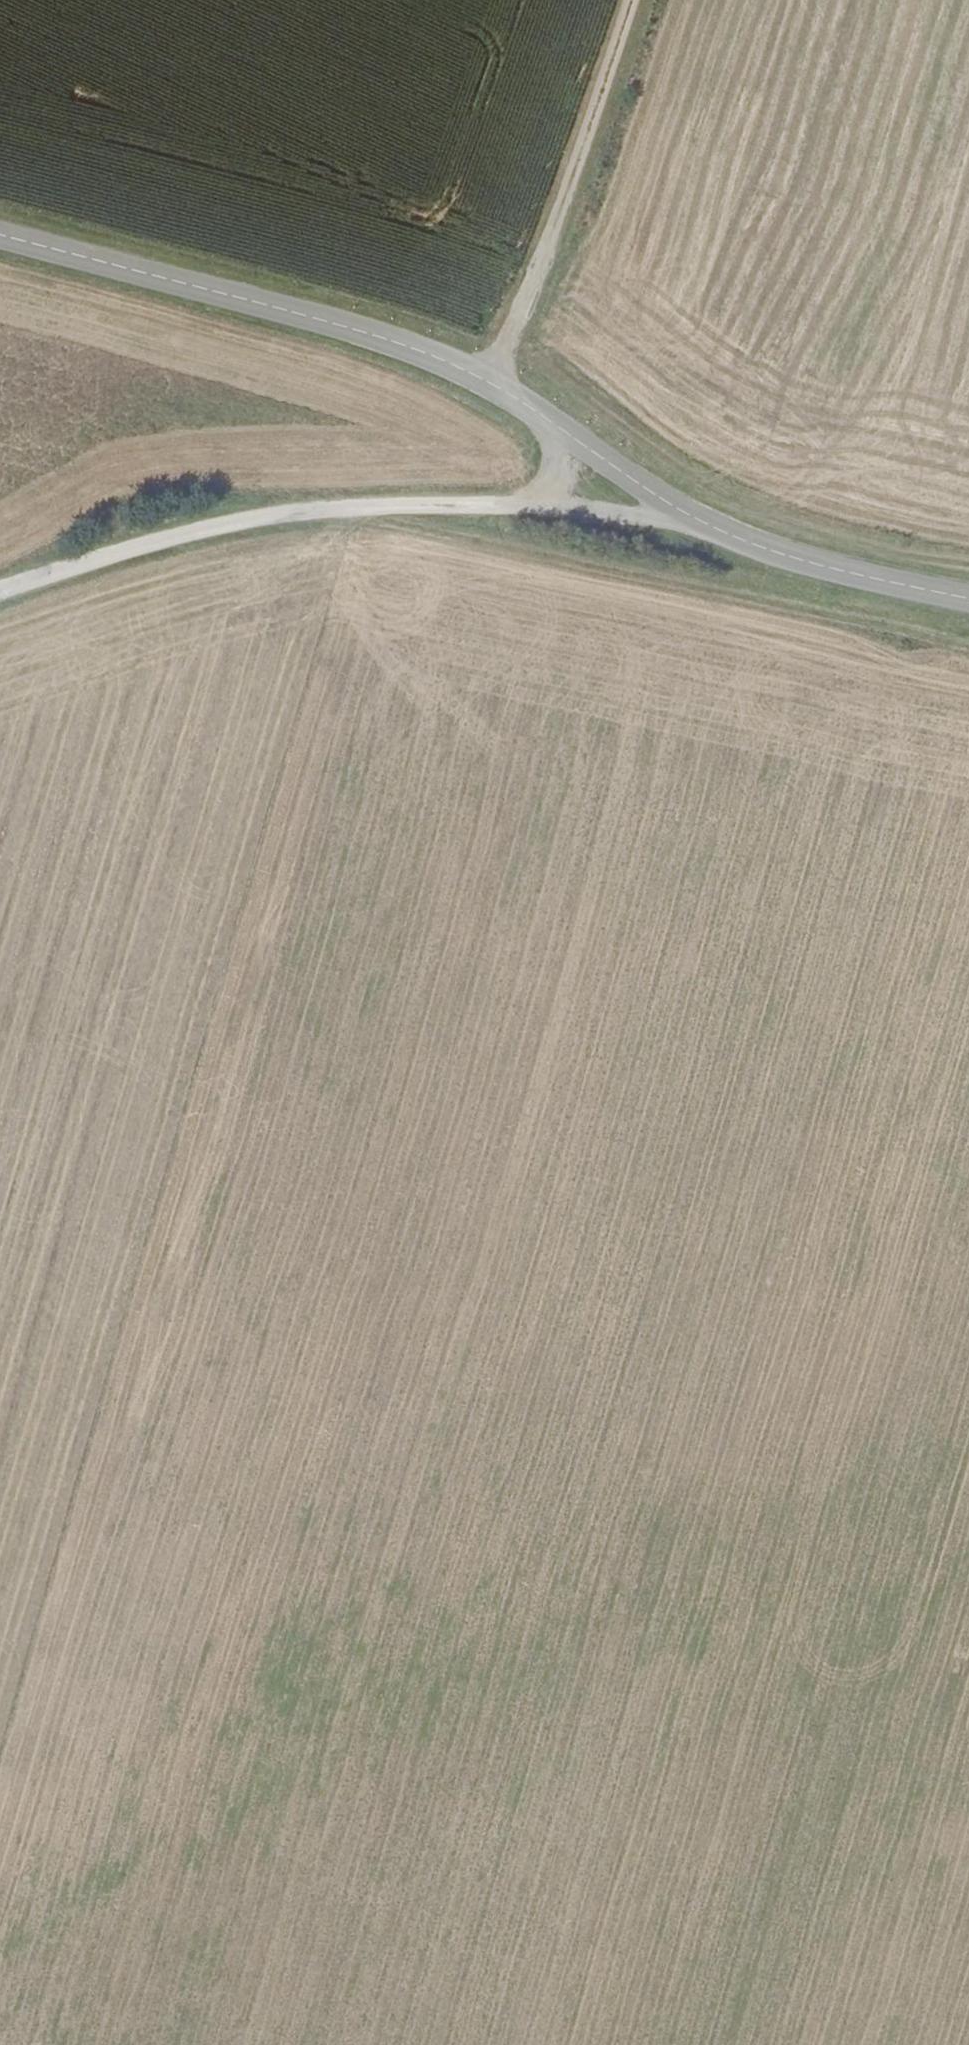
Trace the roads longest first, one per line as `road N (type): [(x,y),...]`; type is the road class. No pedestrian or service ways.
road 1 (tertiary): [(968,599),(781,554),(694,518),(488,382),(436,357),(0,235)]
road 2 (track): [(694,518),(547,507),(252,520),(0,594)]
road 3 (track): [(488,382),(618,0)]

